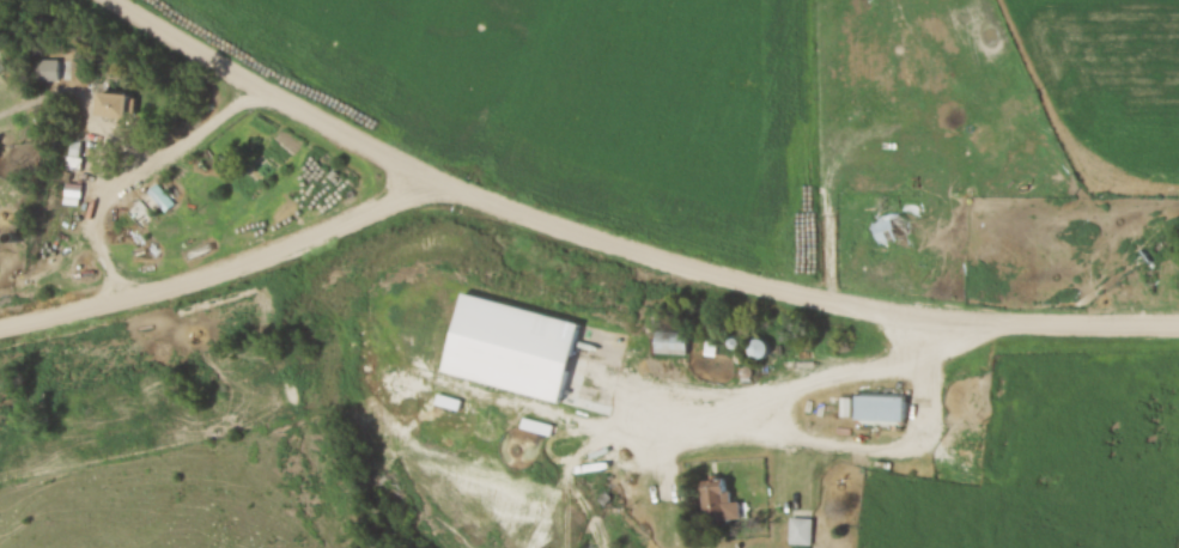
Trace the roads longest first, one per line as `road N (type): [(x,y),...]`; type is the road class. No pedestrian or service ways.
road 1 (tertiary): [(105,0),(290,110),(490,208),(597,244),(790,298),(901,316),(993,328),(1178,328)]
road 2 (tertiary): [(0,327),(215,278),(320,238),(425,177)]

